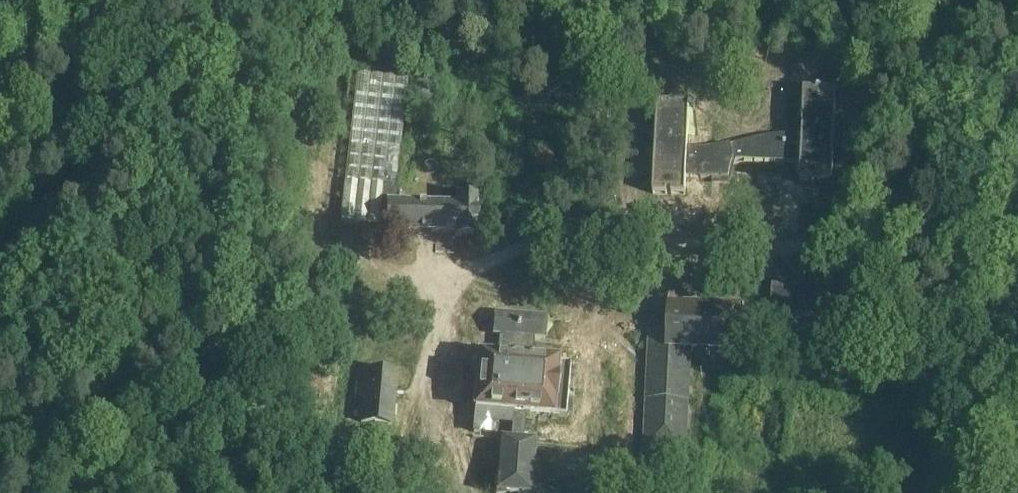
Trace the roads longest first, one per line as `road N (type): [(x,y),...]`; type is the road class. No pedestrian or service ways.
road 1 (unclassified): [(664,245),(1017,256)]
road 2 (track): [(437,293),(535,240),(636,243)]

